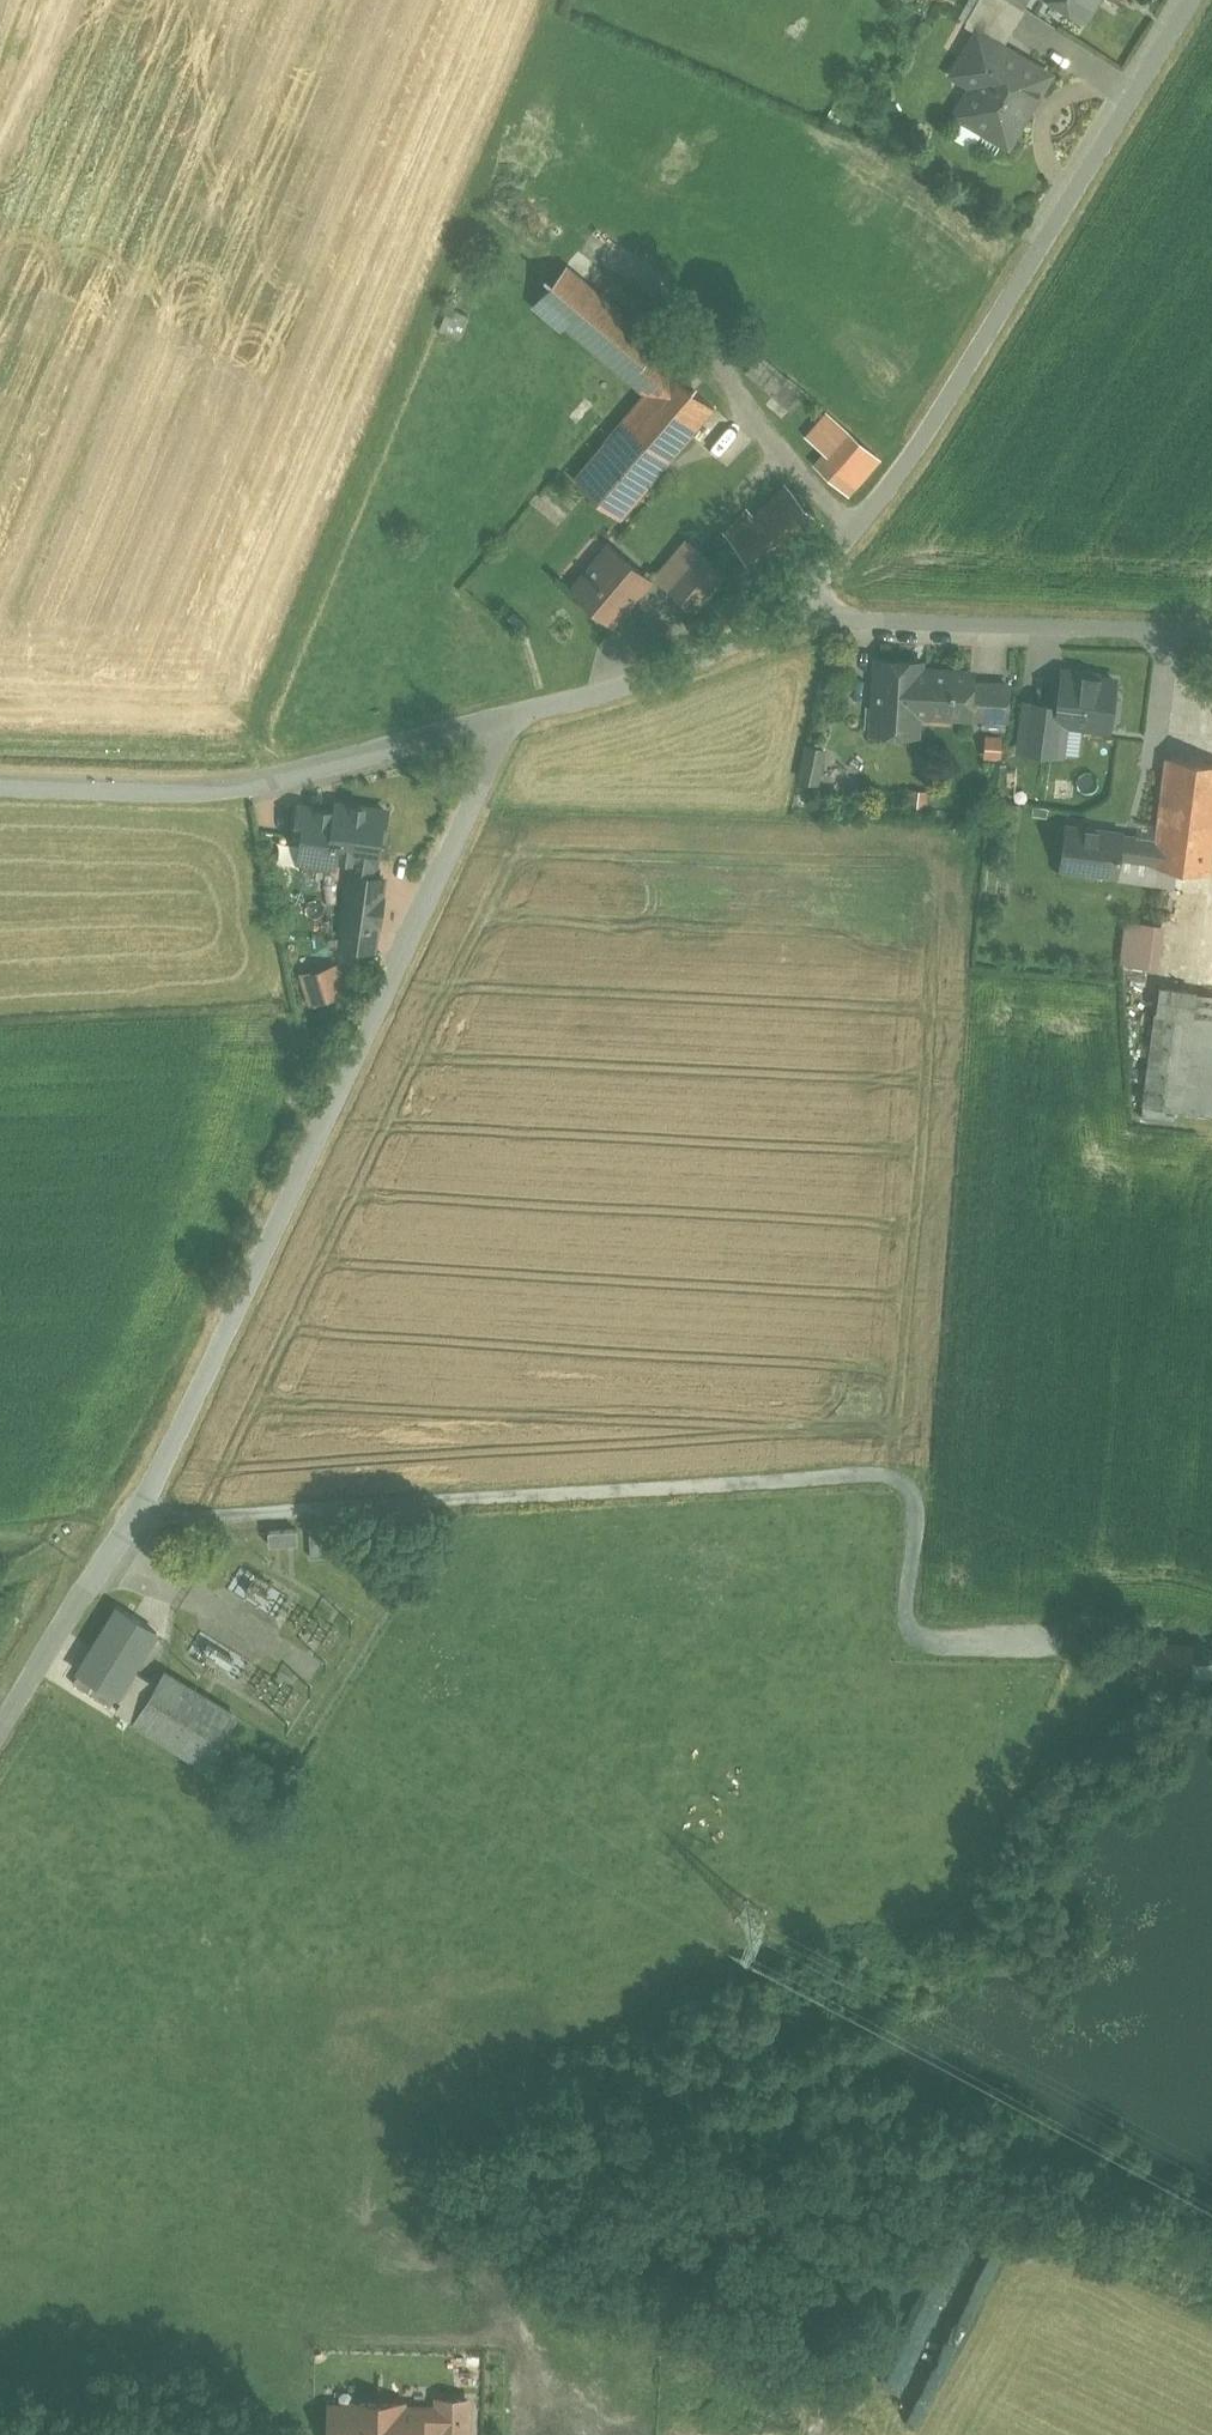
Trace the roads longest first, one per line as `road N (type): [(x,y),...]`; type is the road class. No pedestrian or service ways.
road 1 (unclassified): [(516,716),(191,1413),(0,1737)]
road 2 (track): [(1061,1645),(931,1642),(913,1625),(908,1587),(918,1527),(910,1492),(882,1482),(130,1526)]
road 3 (tertiary): [(802,602),(903,471),(1191,0)]
road 4 (tertiary): [(516,716),(207,790),(0,784)]
road 5 (unclassified): [(1211,637),(828,622),(802,602)]
road 6 (tertiary): [(802,602),(711,656),(516,716)]

